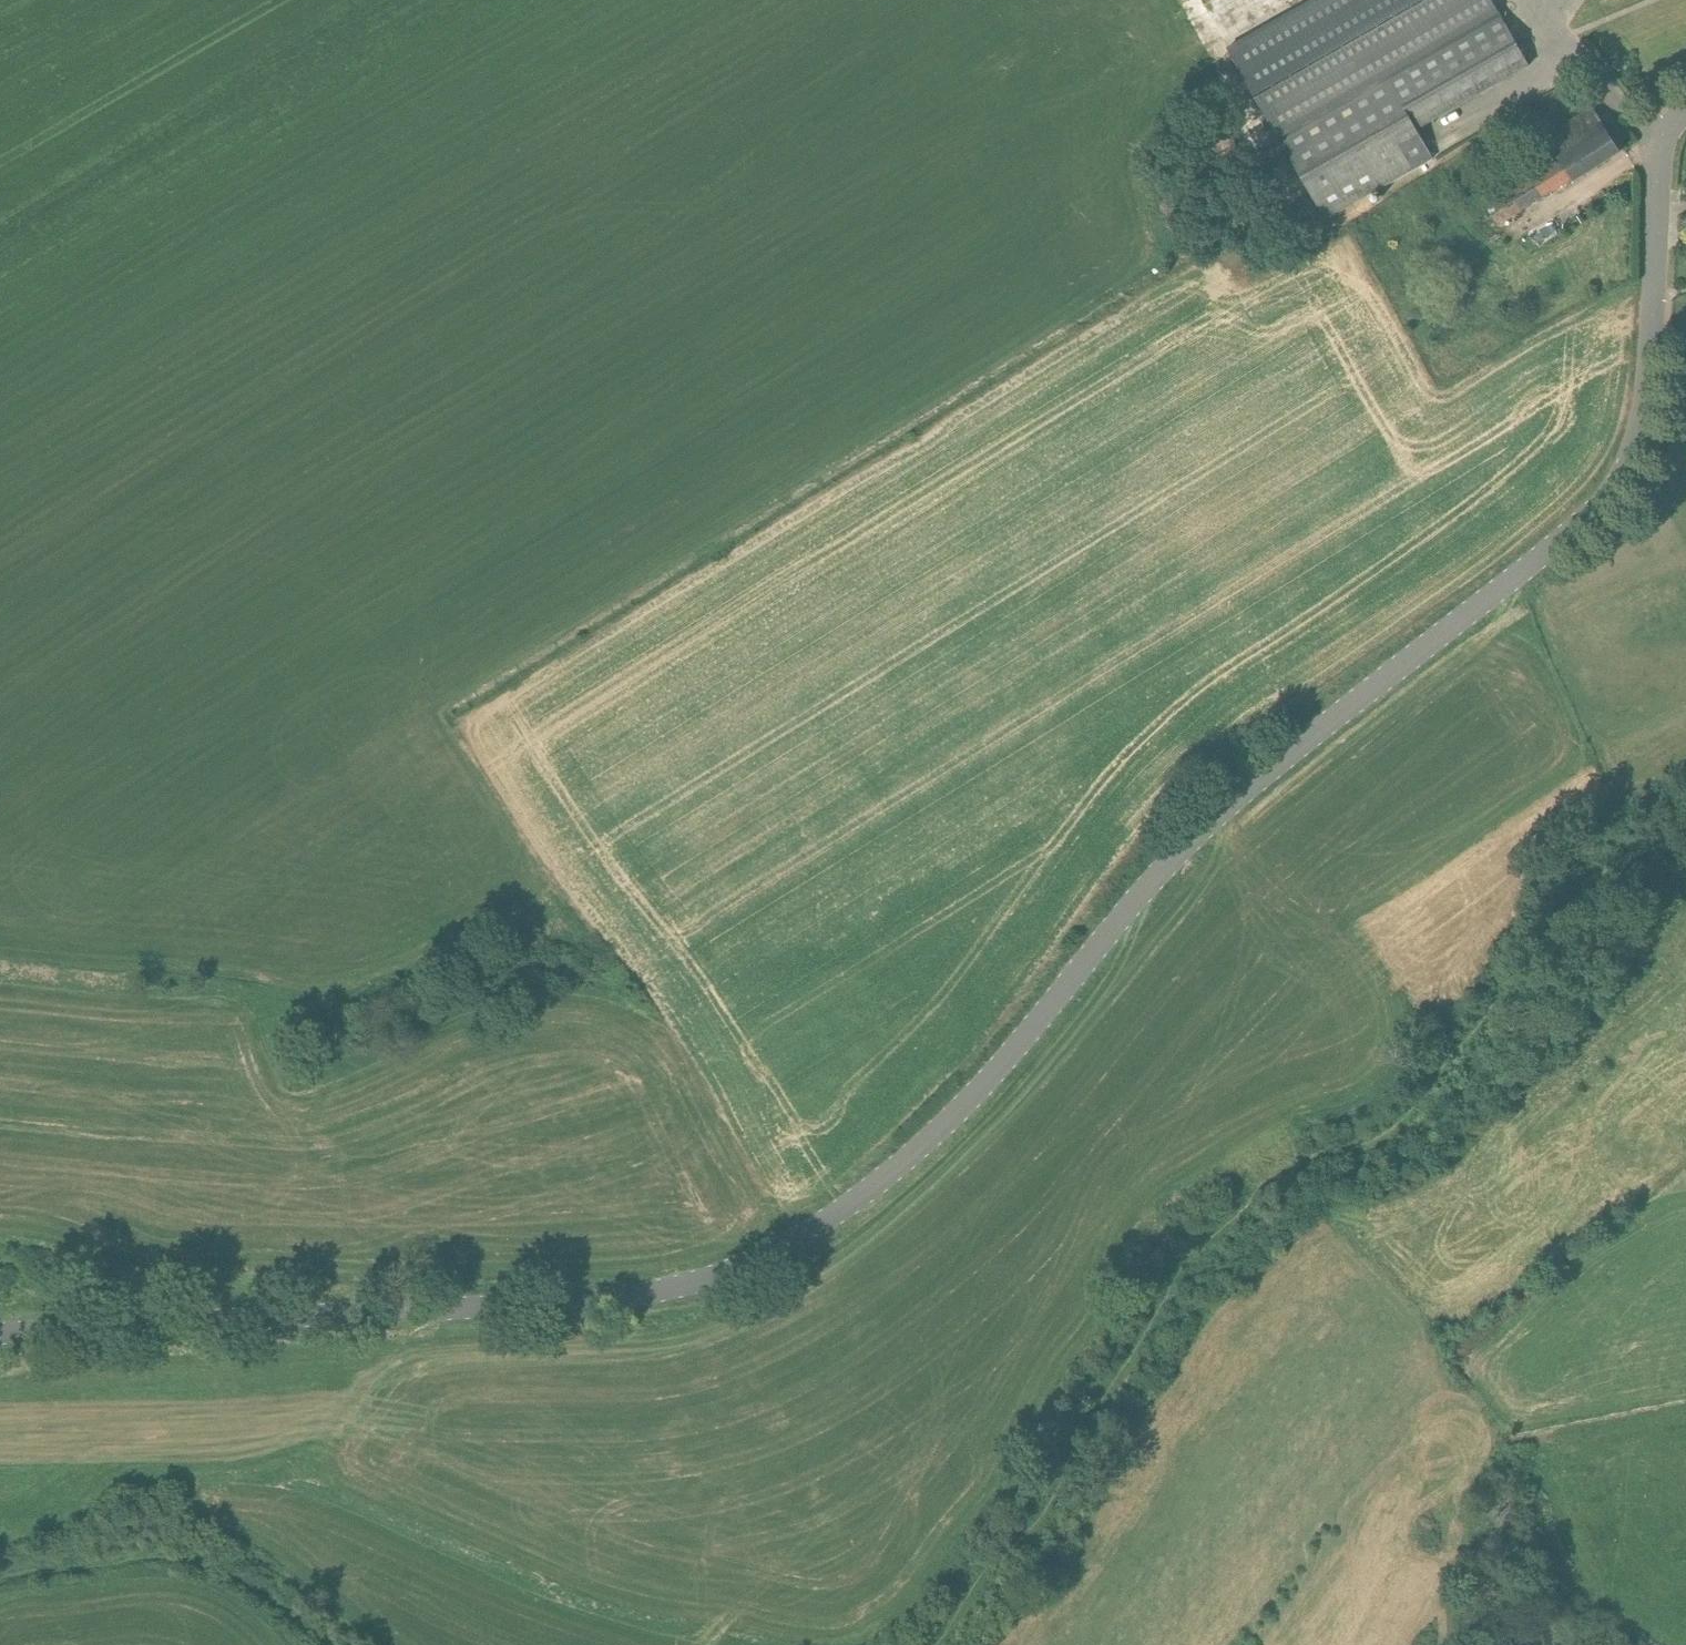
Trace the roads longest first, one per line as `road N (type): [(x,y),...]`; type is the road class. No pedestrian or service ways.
road 1 (unclassified): [(1640,433),(1619,477),(1578,523),(1238,795),(1166,863),(944,1123),(847,1205),(783,1246),(718,1275),(598,1300),(0,1333)]
road 2 (track): [(440,715),(1234,224)]
road 3 (unclassified): [(1640,433),(1661,145),(1685,111)]

